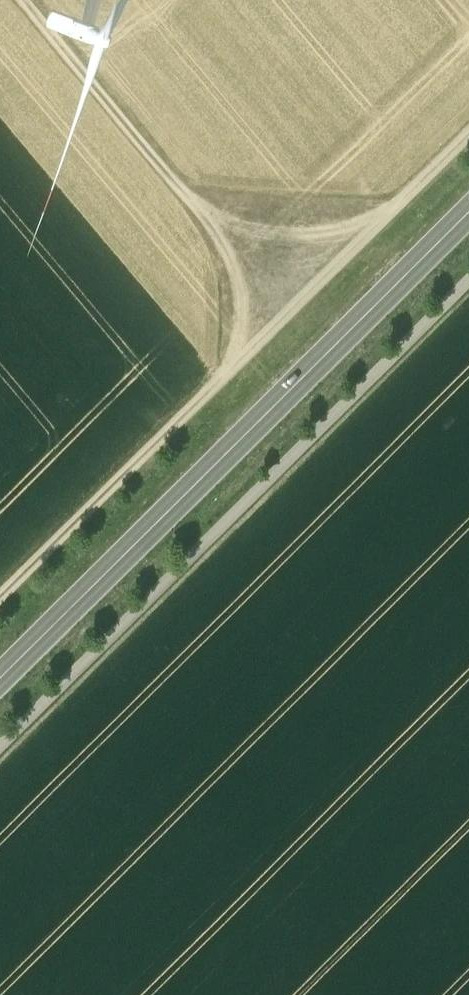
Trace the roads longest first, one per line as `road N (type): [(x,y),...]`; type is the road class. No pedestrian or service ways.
road 1 (track): [(0,603),(468,135)]
road 2 (track): [(0,749),(468,282)]
road 3 (secondary): [(0,683),(468,216)]

